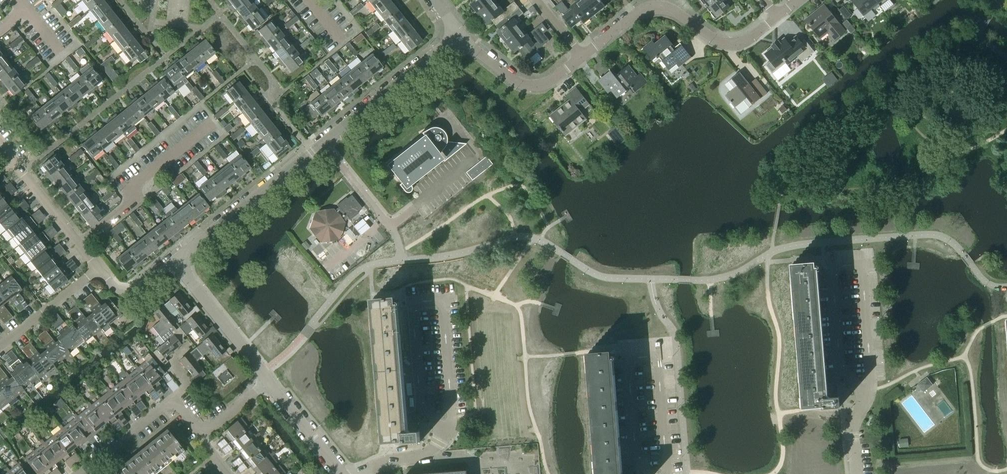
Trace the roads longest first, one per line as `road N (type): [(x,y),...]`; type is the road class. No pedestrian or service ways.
road 1 (tertiary): [(458,36),(176,259)]
road 2 (residential): [(779,17),(745,42),(726,44),(675,12),(644,10),(582,57)]
road 3 (residential): [(201,432),(171,403),(80,473)]
road 4 (residential): [(582,57),(544,85),(523,84),(458,36)]
road 5 (tertiary): [(263,374),(176,259)]
road 6 (residential): [(100,268),(13,165)]
road 7 (residential): [(100,268),(0,347)]
road 8 (tertiary): [(342,473),(263,374)]

